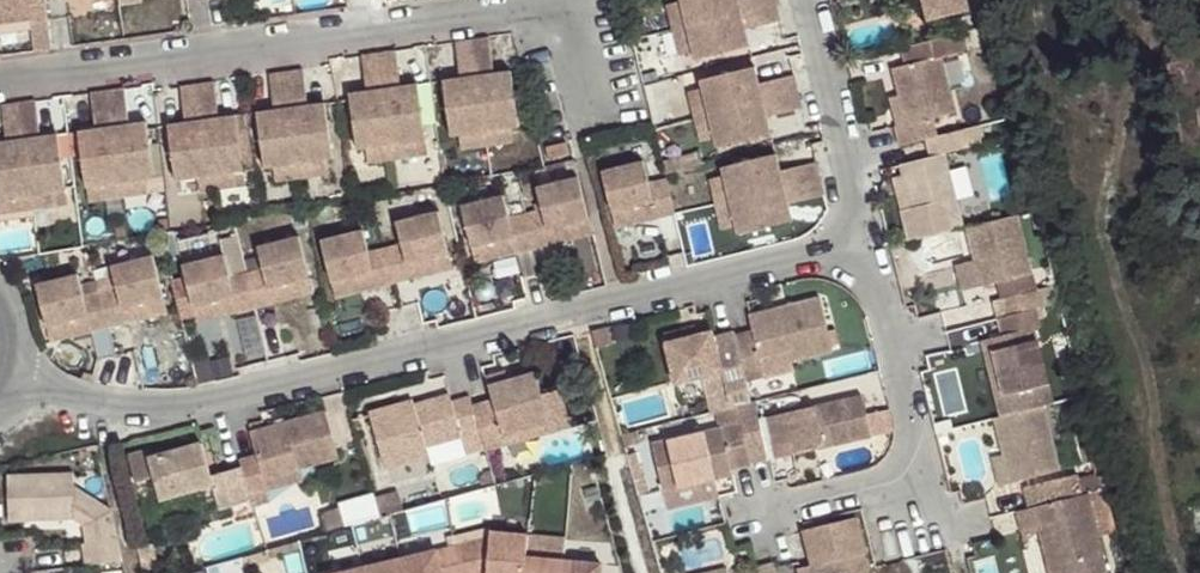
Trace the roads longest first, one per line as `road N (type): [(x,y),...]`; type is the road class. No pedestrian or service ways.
road 1 (residential): [(860,243),(207,404),(143,407),(0,376)]
road 2 (residential): [(605,110),(576,14),(518,11),(0,75)]
road 3 (residential): [(860,243),(805,0)]
road 4 (residential): [(917,476),(860,243)]
road 5 (residential): [(758,514),(917,476)]

